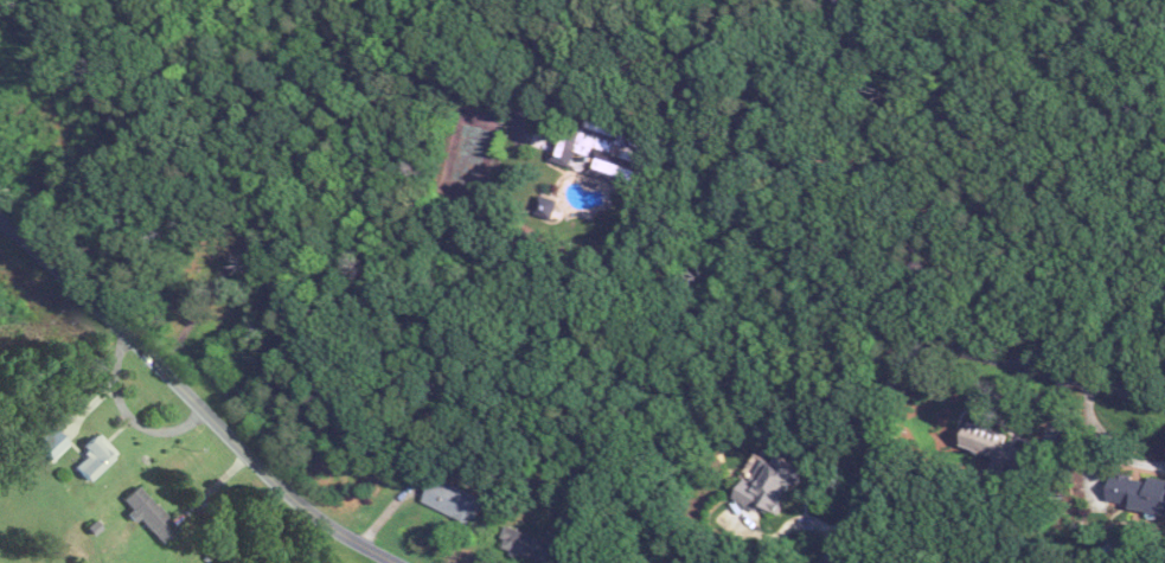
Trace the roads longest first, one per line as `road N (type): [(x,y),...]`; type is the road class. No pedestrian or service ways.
road 1 (residential): [(398,562),(281,485),(197,396),(0,218)]
road 2 (residential): [(910,338),(1164,400)]
road 3 (residential): [(826,562),(878,453),(910,338)]

